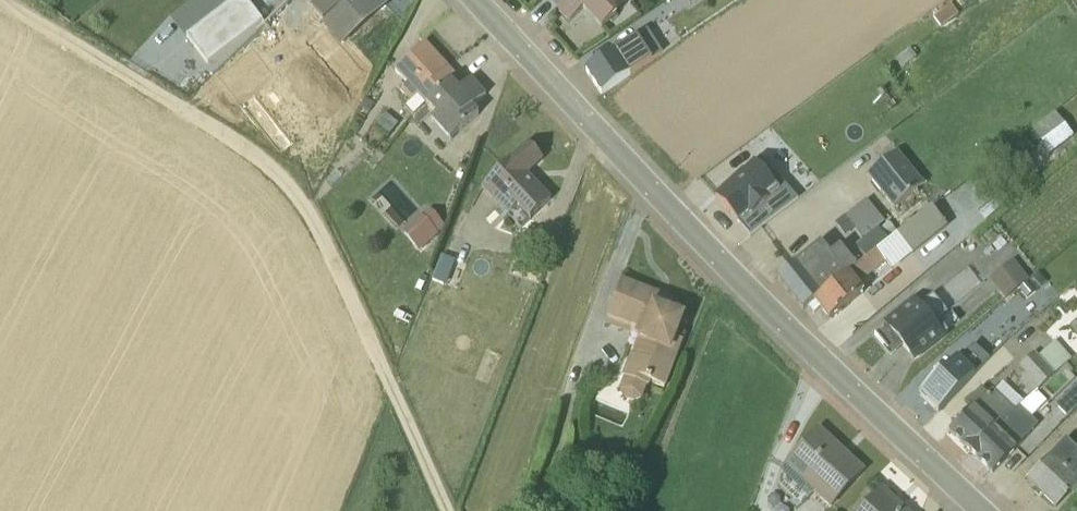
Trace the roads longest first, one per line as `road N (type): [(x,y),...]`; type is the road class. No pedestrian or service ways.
road 1 (residential): [(471,0),(792,341),(974,510)]
road 2 (track): [(446,510),(312,221),(279,182),(242,150),(0,3)]

